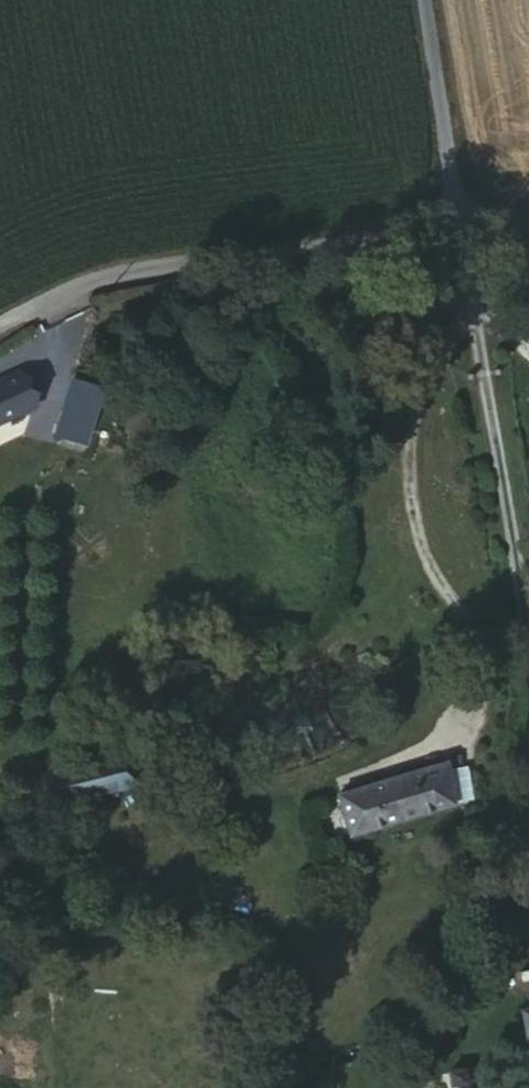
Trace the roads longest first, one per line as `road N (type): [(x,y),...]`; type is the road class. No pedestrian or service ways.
road 1 (unclassified): [(456,224),(99,272),(0,324)]
road 2 (unclassified): [(418,0),(456,224)]

